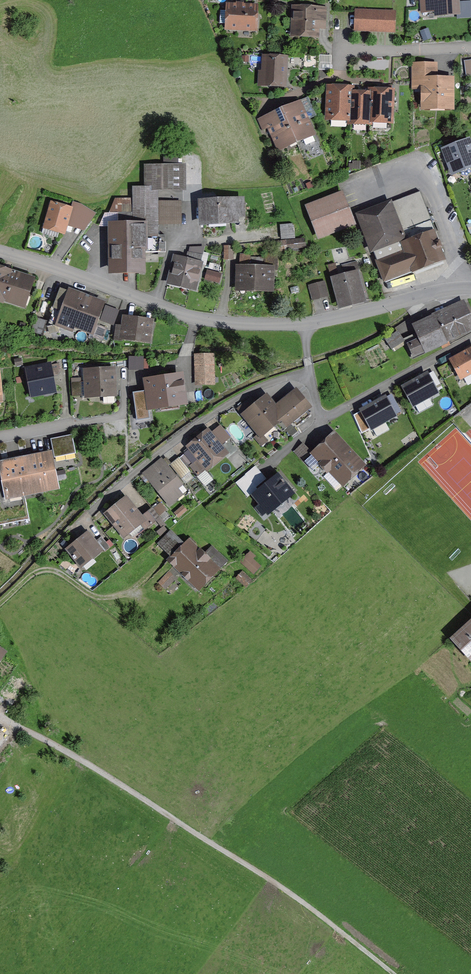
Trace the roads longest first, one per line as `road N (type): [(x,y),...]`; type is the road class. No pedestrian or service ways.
road 1 (residential): [(0,253),(170,312),(234,324),(305,325),(470,288)]
road 2 (residential): [(338,54),(470,50)]

